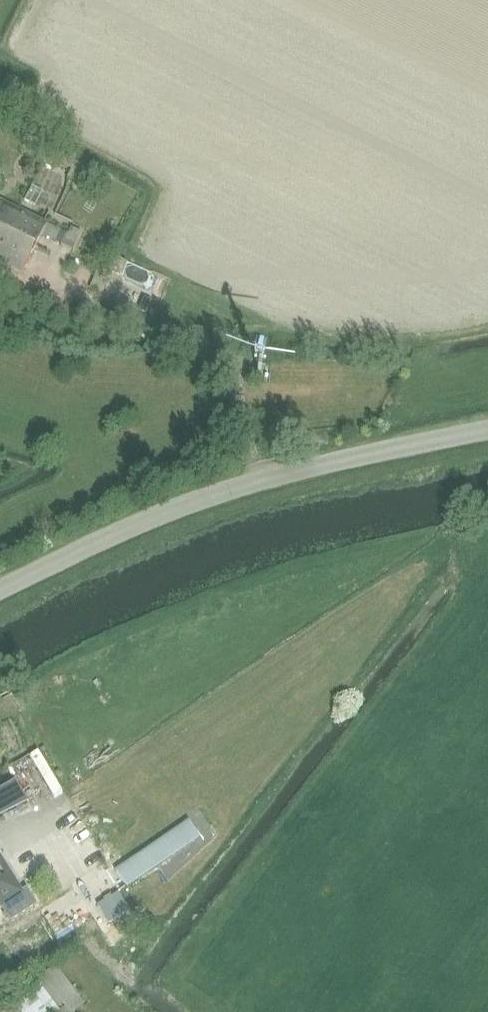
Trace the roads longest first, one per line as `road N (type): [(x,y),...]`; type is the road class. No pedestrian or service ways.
road 1 (tertiary): [(487,430),(309,469),(159,515),(0,590)]

